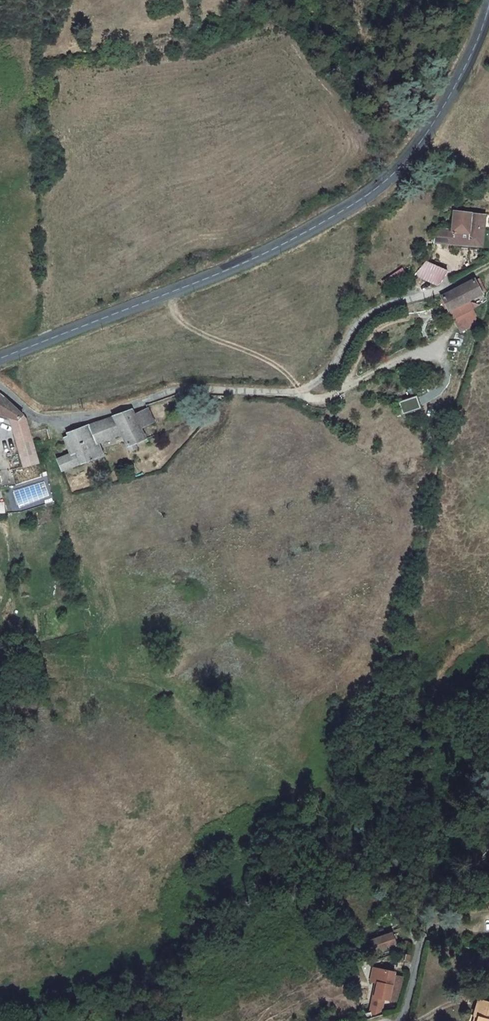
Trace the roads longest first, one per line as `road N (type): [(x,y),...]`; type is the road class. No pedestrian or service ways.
road 1 (tertiary): [(0,358),(267,253),(374,192),(427,132),(488,0)]
road 2 (unclassified): [(0,389),(36,416),(67,418),(175,390),(301,391),(332,366),(372,311),(443,287)]

